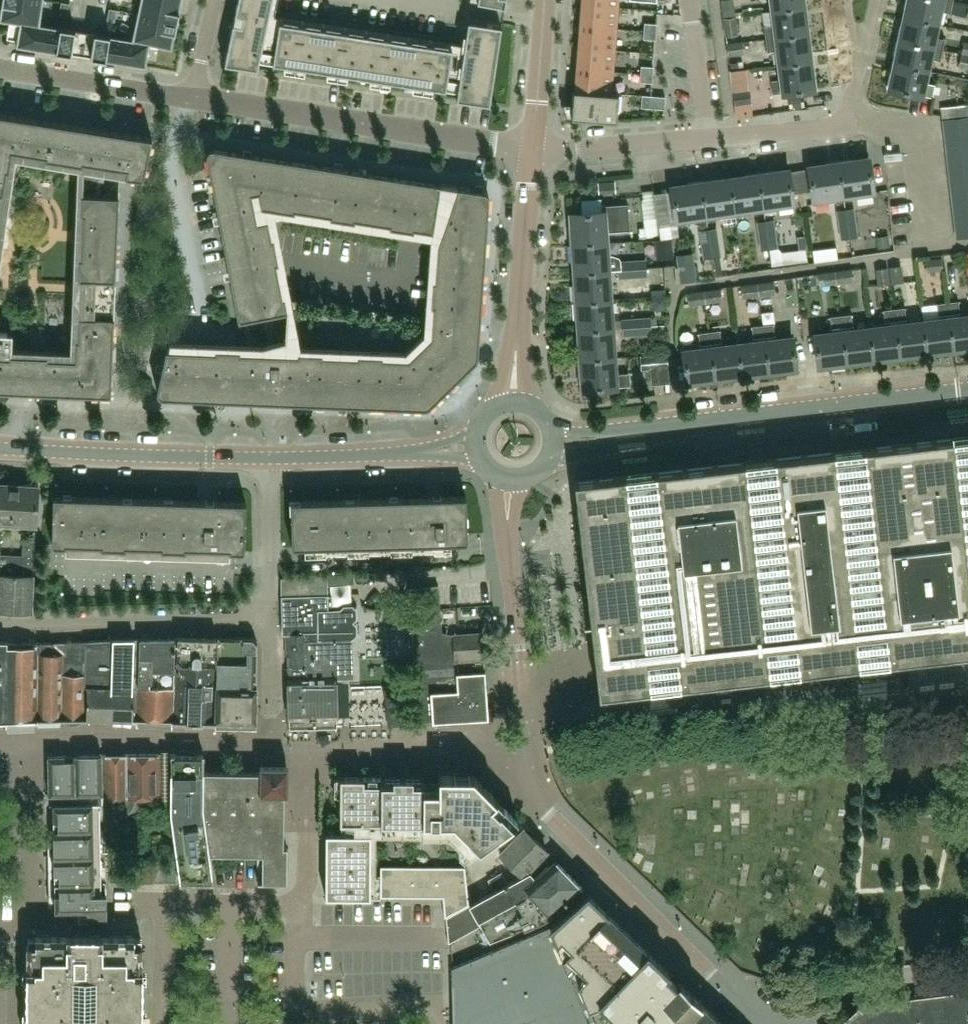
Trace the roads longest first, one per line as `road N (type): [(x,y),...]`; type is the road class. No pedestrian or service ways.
road 1 (unclassified): [(555,443),(967,389)]
road 2 (unclassified): [(523,742),(533,786),(550,813),(760,1023)]
road 3 (residential): [(533,149),(194,97)]
road 4 (residential): [(533,149),(858,130)]
road 5 (unclassified): [(0,447),(270,457)]
road 6 (unclassified): [(270,618),(0,626)]
road 7 (unclassified): [(523,742),(509,478)]
road 8 (residential): [(514,401),(533,149)]
road 9 (residential): [(765,1023),(813,992),(967,975)]
road 10 (unclassified): [(270,457),(479,449)]
road 11 (residential): [(194,97),(0,70)]
road 12 (residential): [(934,251),(920,134),(858,130)]
road 13 (unclassified): [(270,618),(270,457)]
road 14 (residential): [(533,149),(545,0)]

